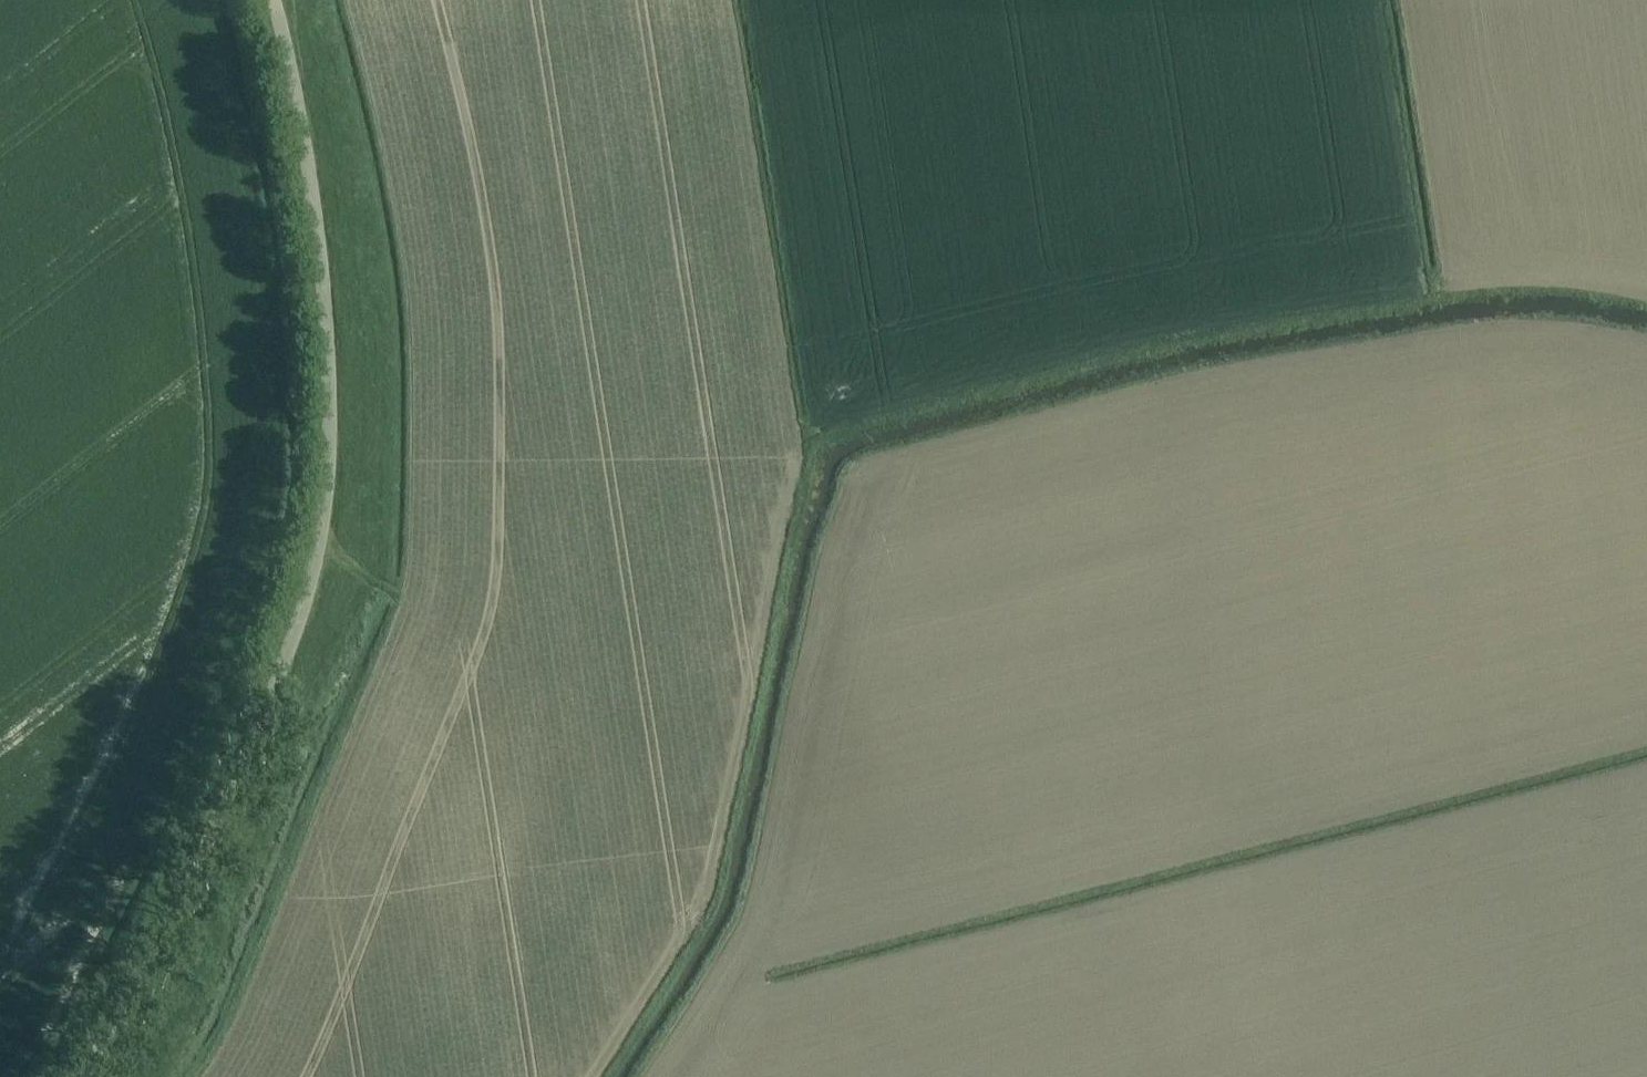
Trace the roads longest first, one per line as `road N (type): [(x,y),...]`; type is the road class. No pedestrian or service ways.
road 1 (unclassified): [(85,1076),(209,845),(288,656),(323,529),(330,434),(323,278),(299,106),(274,0)]

